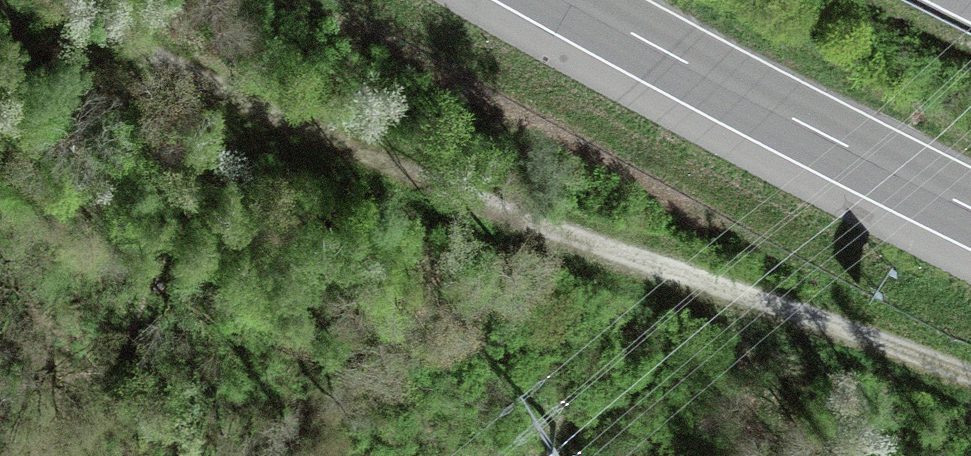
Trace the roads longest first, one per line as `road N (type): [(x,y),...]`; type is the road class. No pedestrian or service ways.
road 1 (track): [(970,376),(309,135)]
road 2 (motorway): [(572,0),(970,208)]
road 3 (track): [(309,135),(44,0)]

